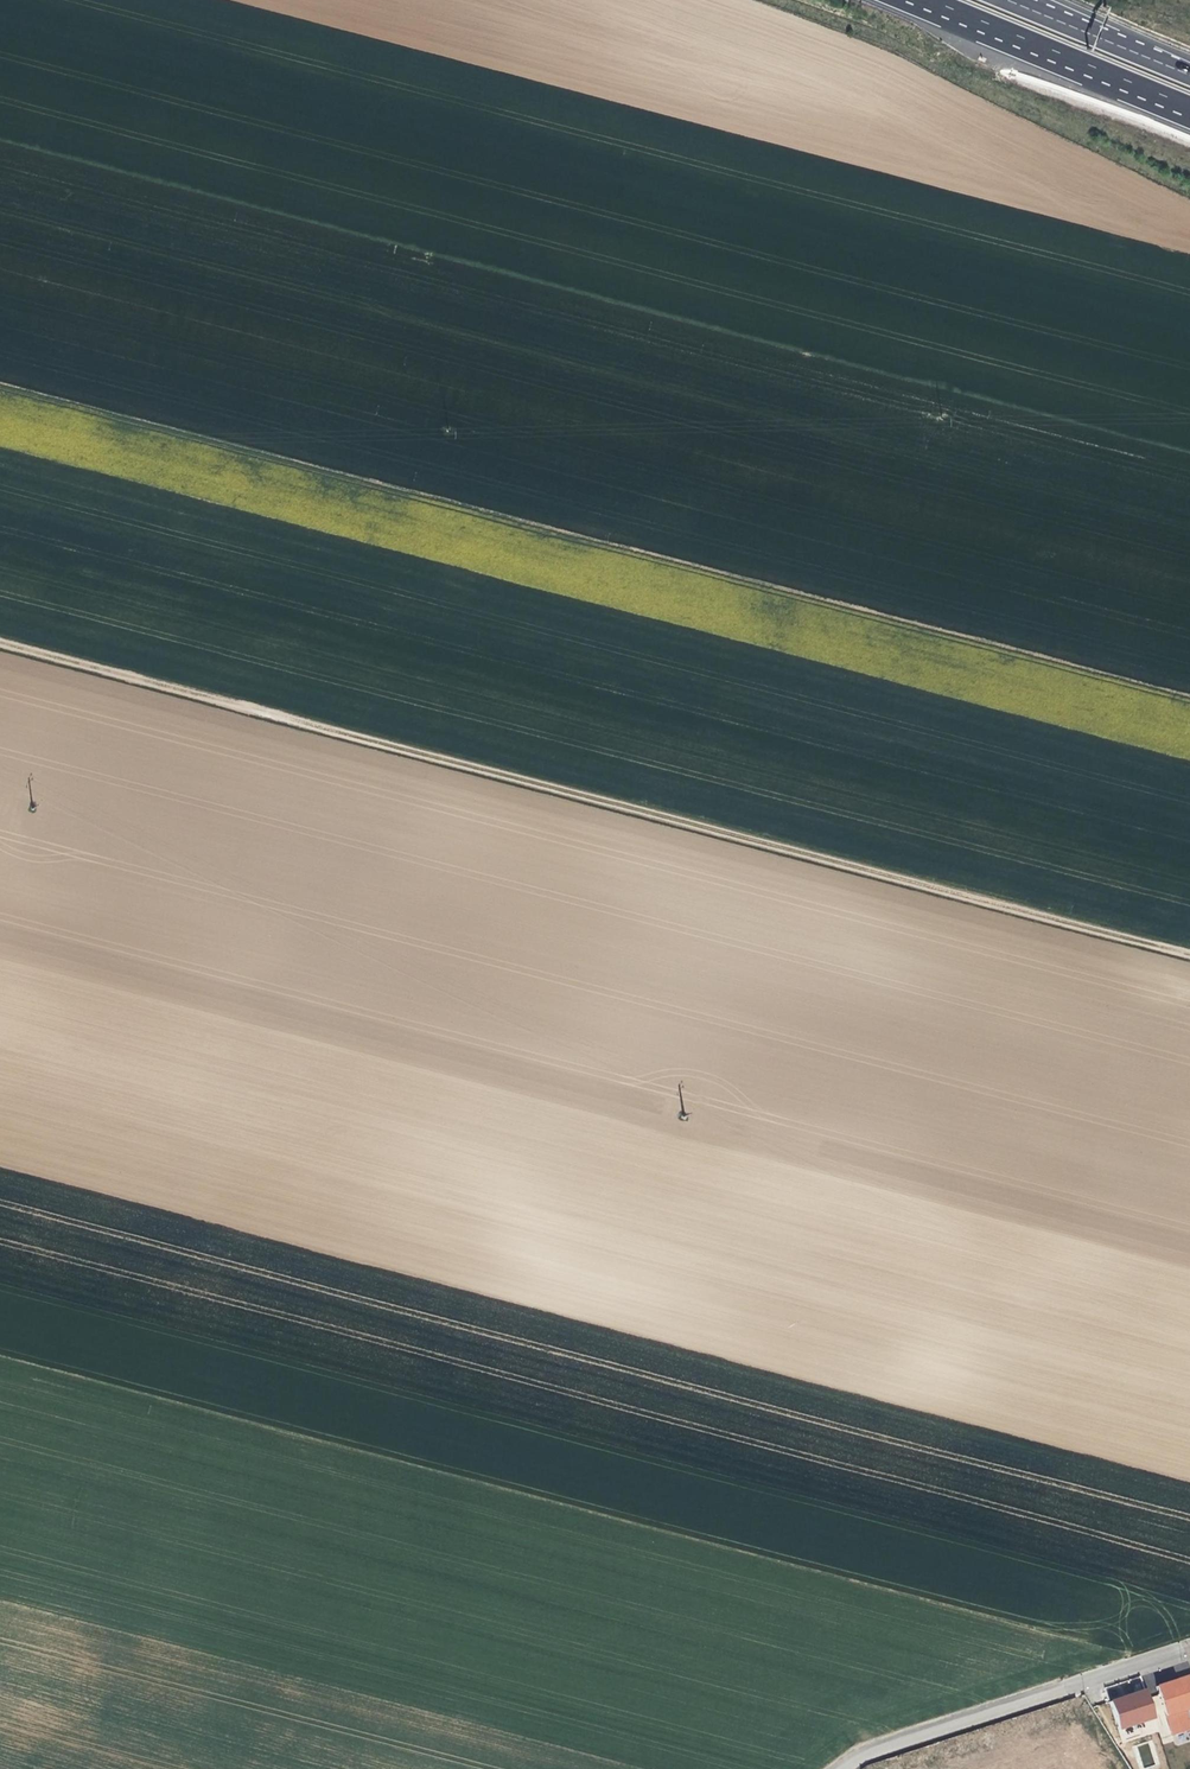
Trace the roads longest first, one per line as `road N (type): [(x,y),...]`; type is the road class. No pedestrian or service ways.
road 1 (track): [(1189,949),(0,641)]
road 2 (residential): [(837,1768),(857,1754),(1189,1649)]
road 3 (motorway): [(931,0),(1189,107)]
road 4 (motorway): [(1189,74),(1010,0)]

